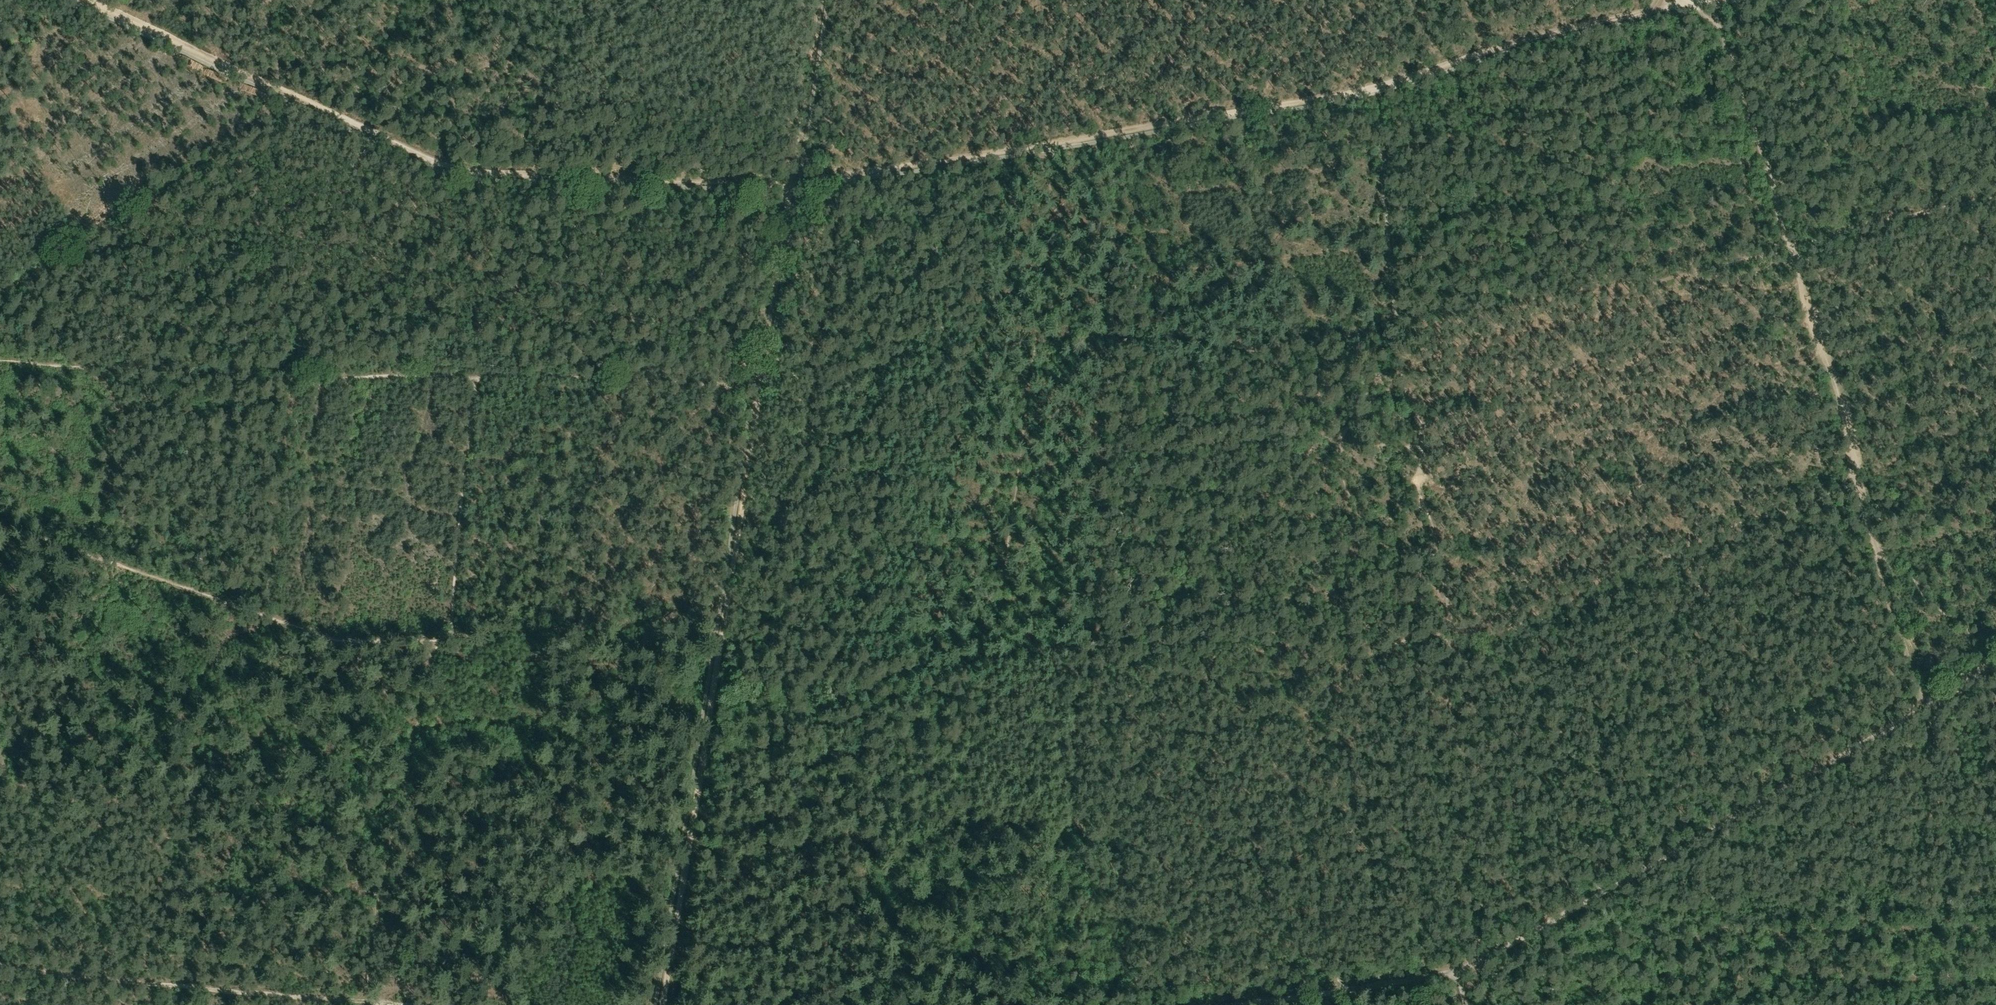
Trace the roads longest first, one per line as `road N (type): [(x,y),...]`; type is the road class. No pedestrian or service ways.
road 1 (track): [(1711,0),(1526,40),(1344,95),(792,182)]
road 2 (track): [(792,182),(456,168),(87,0)]
road 3 (track): [(760,383),(662,1004)]
road 4 (track): [(1456,971),(1716,832),(1995,664)]
road 5 (track): [(0,966),(402,1004)]
road 6 (track): [(1240,1004),(1456,971)]
road 7 (track): [(792,182),(760,383)]
road 8 (track): [(821,0),(792,182)]

